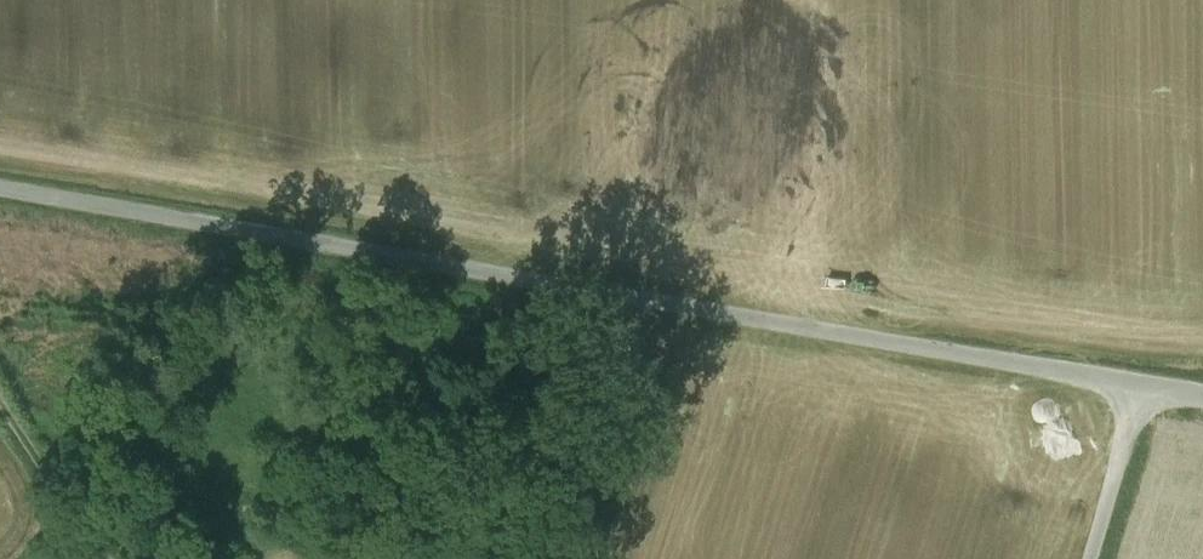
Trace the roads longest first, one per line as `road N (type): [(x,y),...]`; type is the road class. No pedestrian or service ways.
road 1 (unclassified): [(1142,395),(613,294),(0,191)]
road 2 (track): [(613,294),(523,463),(500,491),(345,550)]
road 3 (unclassified): [(1091,558),(1142,395)]

